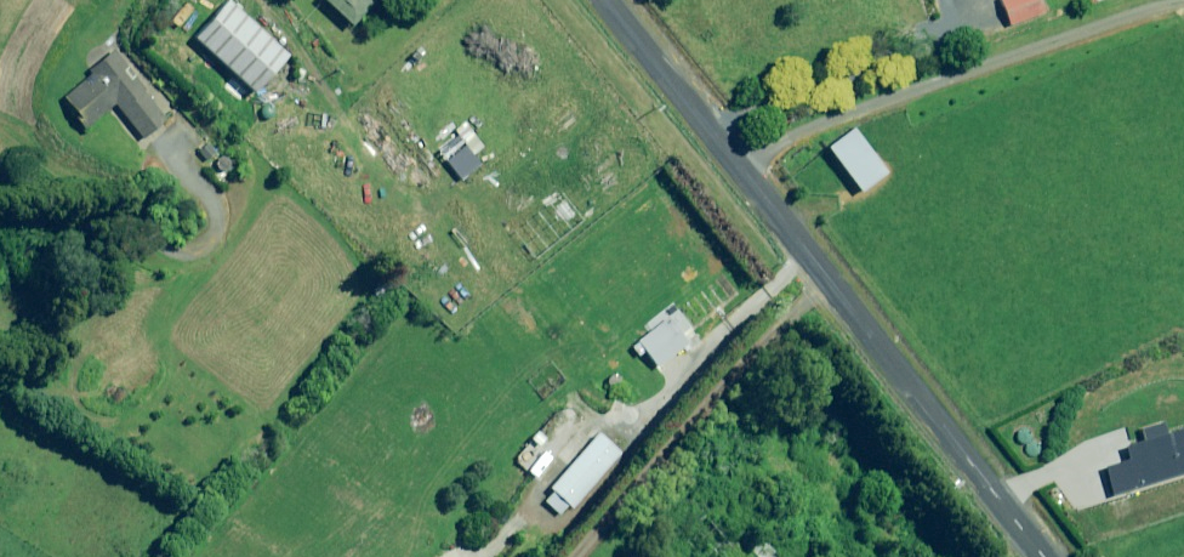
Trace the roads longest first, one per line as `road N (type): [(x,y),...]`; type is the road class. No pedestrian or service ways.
road 1 (unclassified): [(1042,556),(602,0)]

